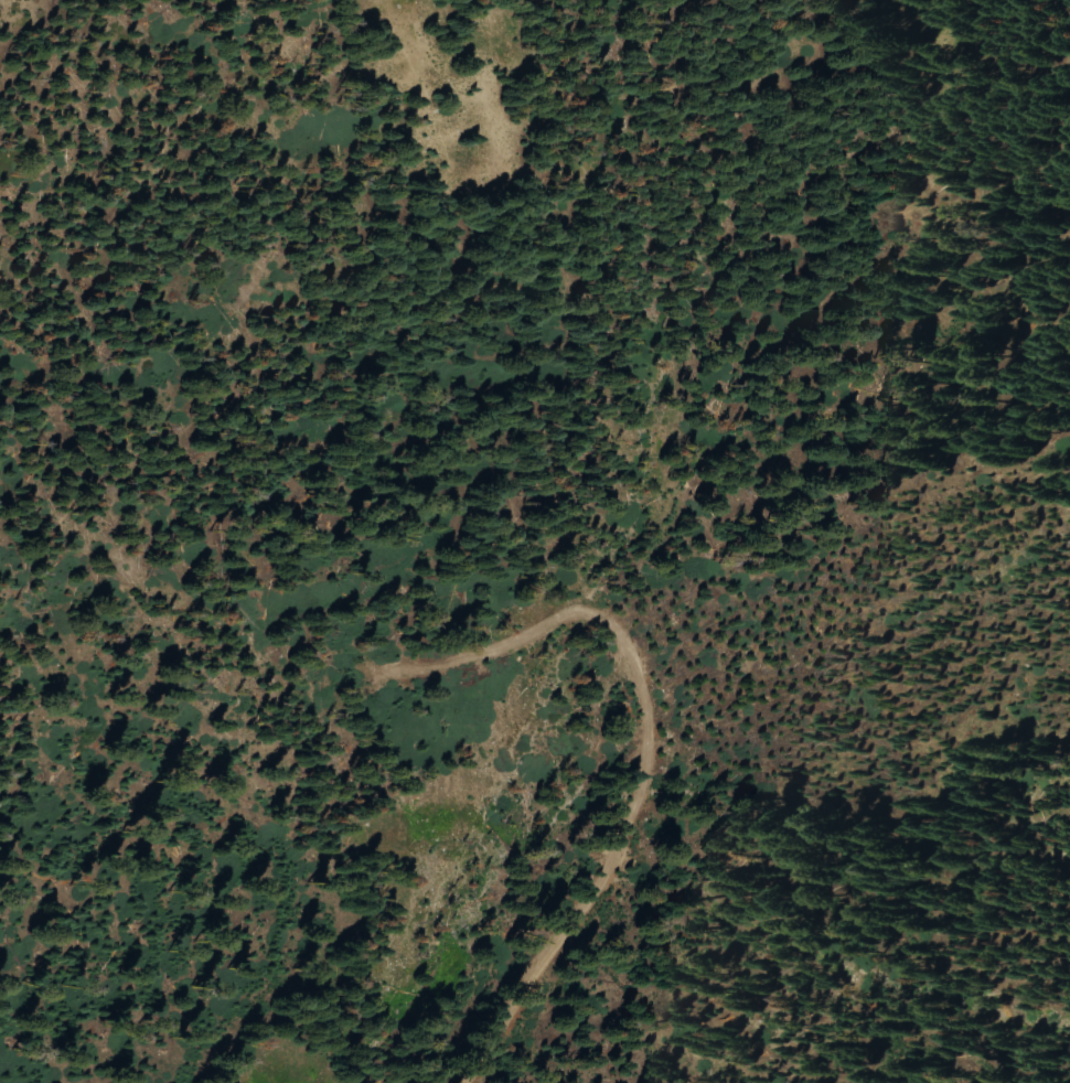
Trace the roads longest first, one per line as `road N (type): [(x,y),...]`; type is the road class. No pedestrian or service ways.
road 1 (track): [(466,1082),(603,880),(642,790),(650,738),(635,654),(624,628),(603,614),(582,614),(364,698)]

